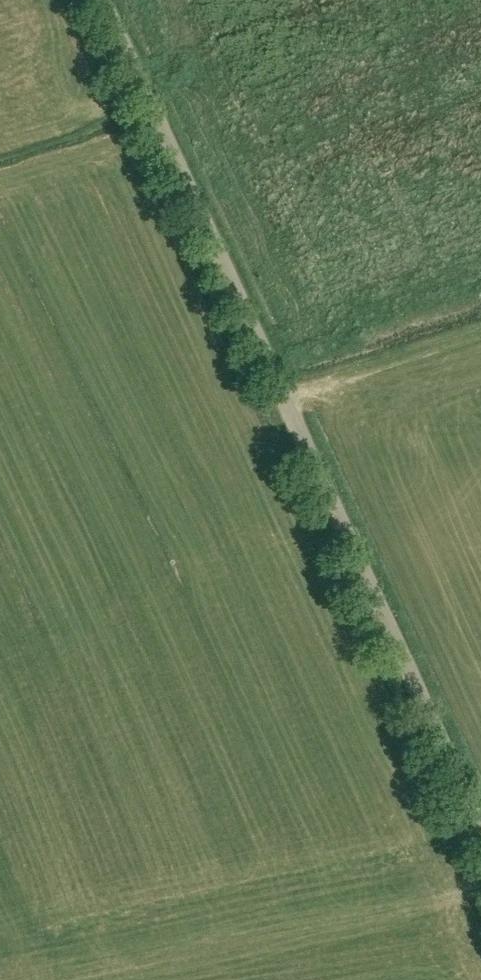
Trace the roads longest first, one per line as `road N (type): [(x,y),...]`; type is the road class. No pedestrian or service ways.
road 1 (unclassified): [(480,822),(104,0)]
road 2 (track): [(480,334),(284,396)]

